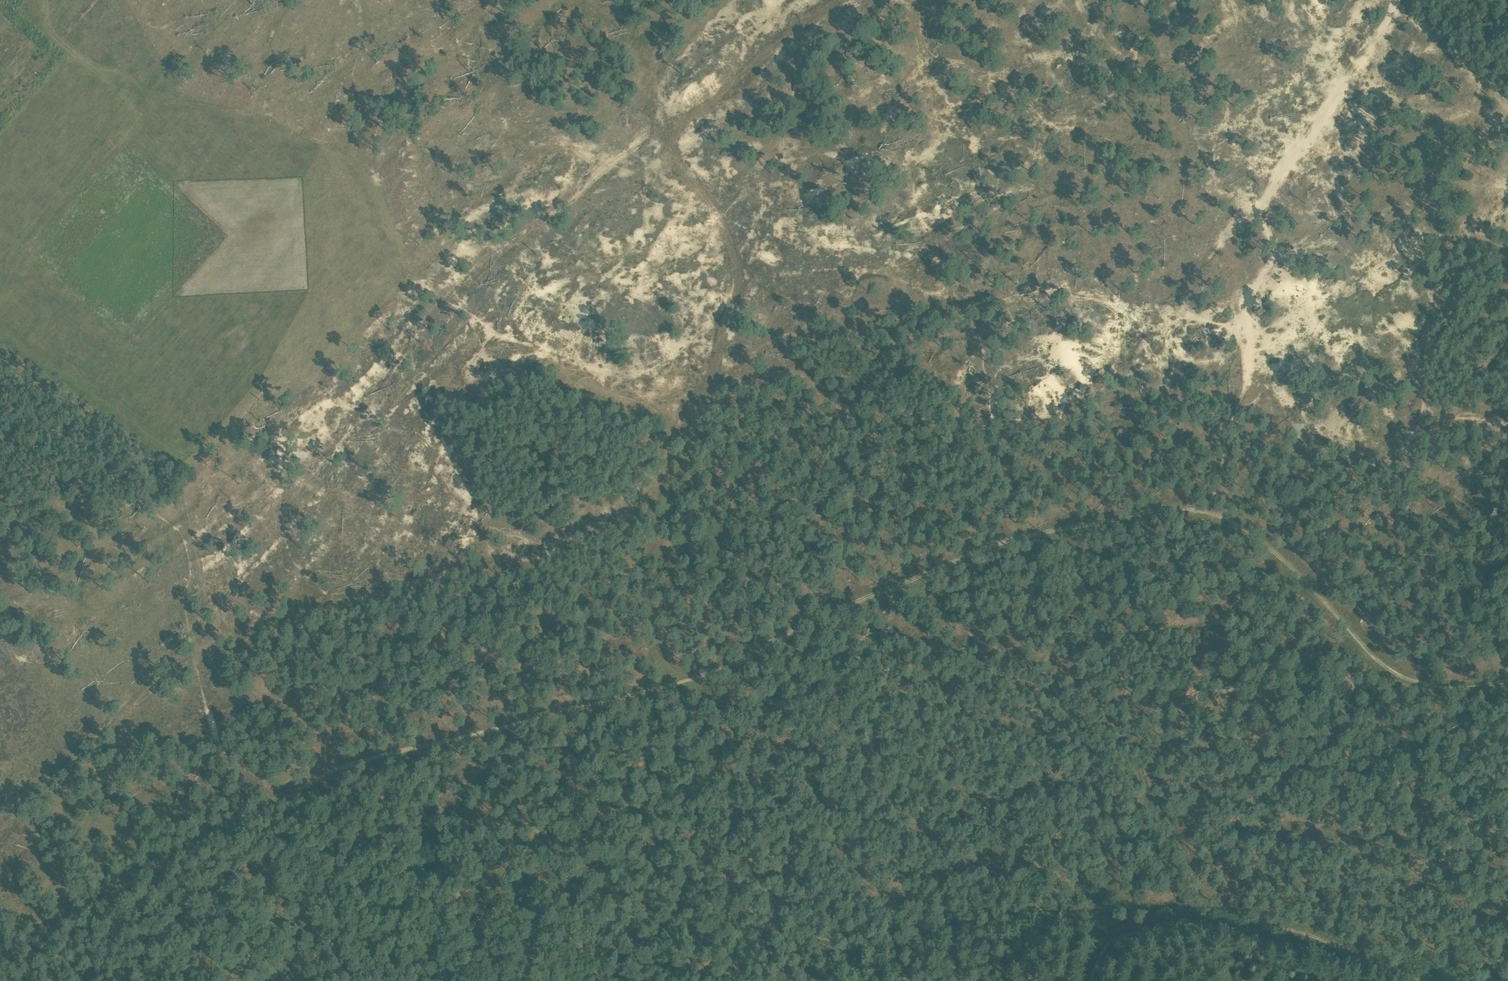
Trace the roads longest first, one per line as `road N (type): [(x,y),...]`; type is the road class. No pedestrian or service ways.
road 1 (track): [(0,963),(175,855),(340,769),(669,687),(988,547),(1154,511),(1212,513),(1260,538),(1385,667),(1407,678),(1459,688),(1507,680)]
road 2 (track): [(1089,980),(1116,940),(1186,923),(1286,928),(1425,980)]

